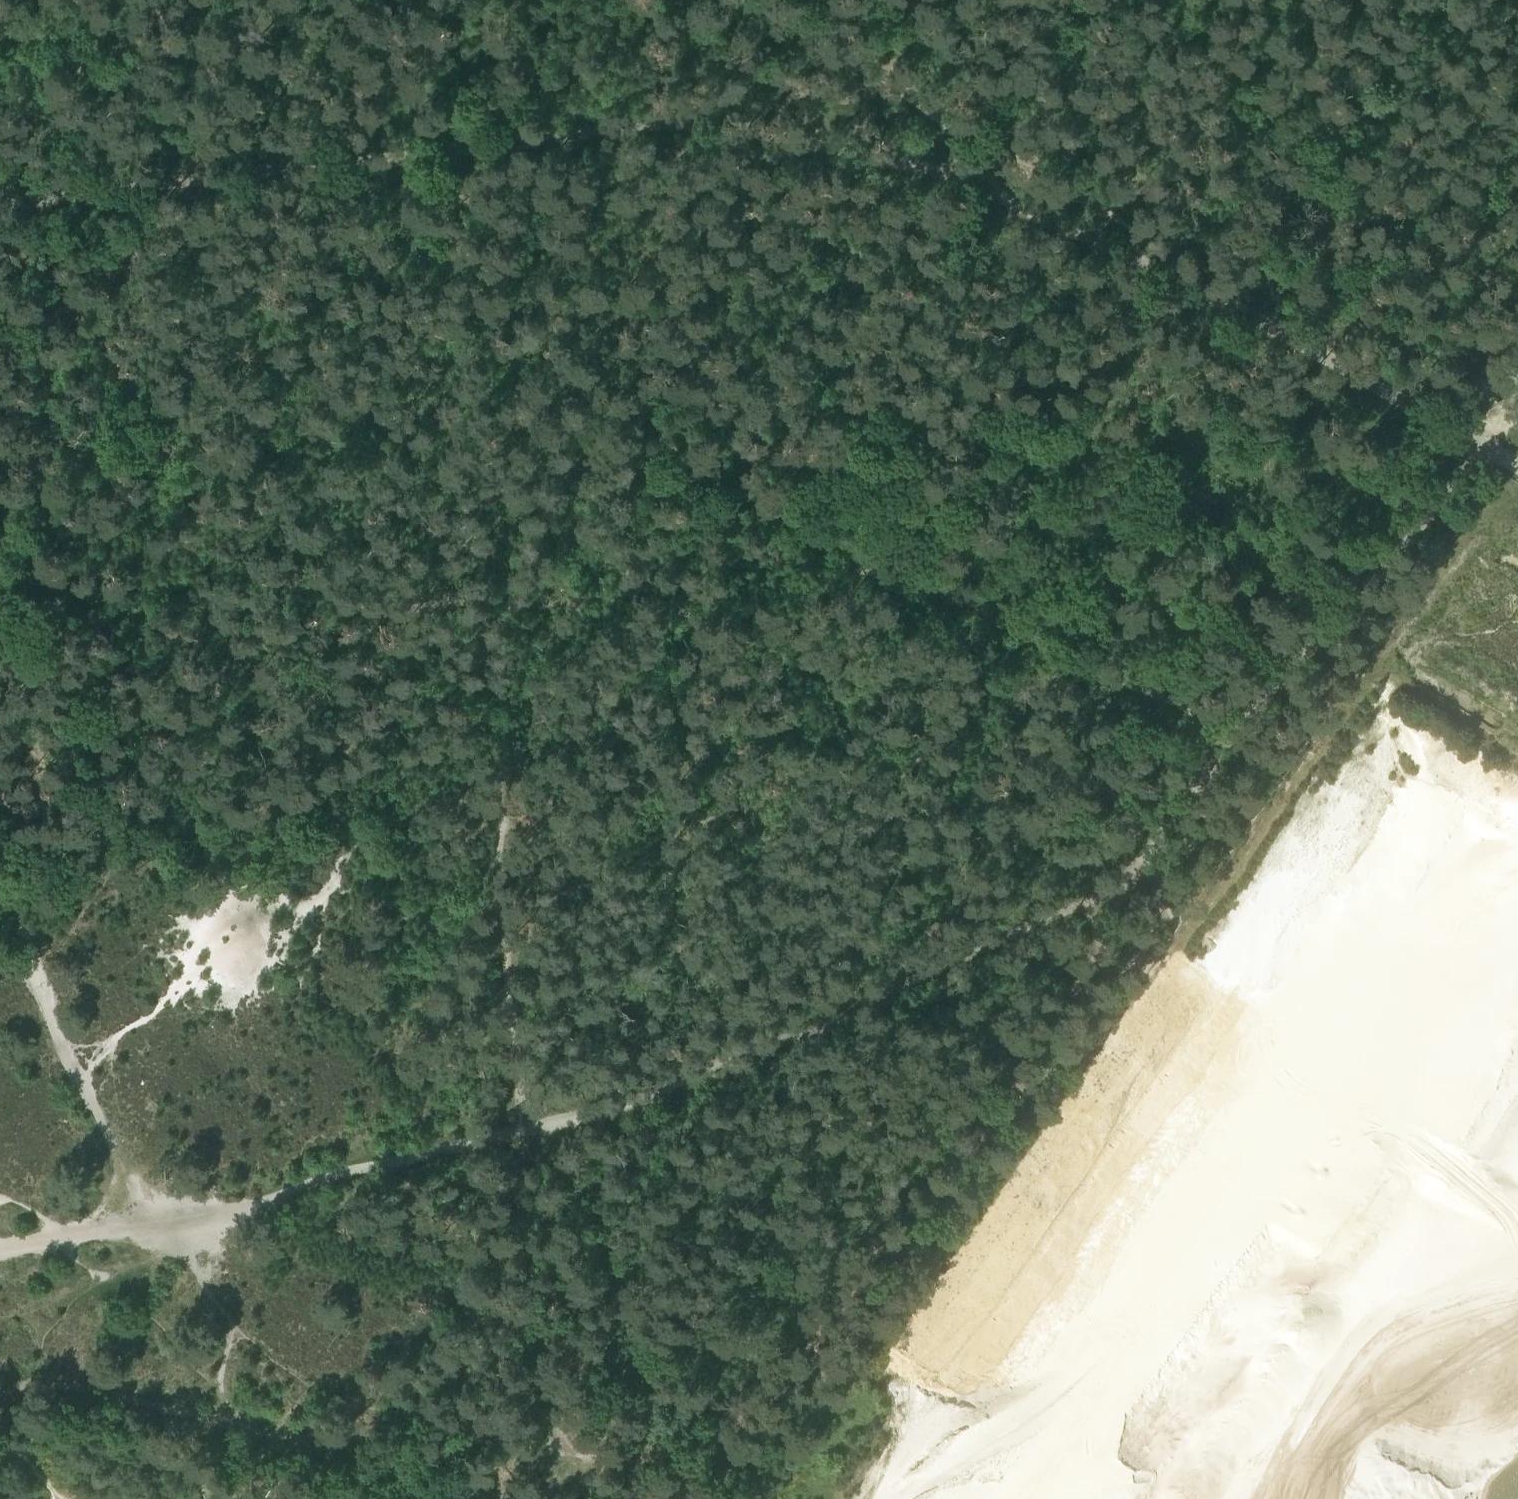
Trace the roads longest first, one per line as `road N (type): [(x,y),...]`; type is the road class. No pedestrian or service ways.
road 1 (track): [(1480,444),(994,192),(889,158),(710,123),(655,122),(274,171),(0,192)]
road 2 (track): [(776,0),(961,126),(994,192)]

